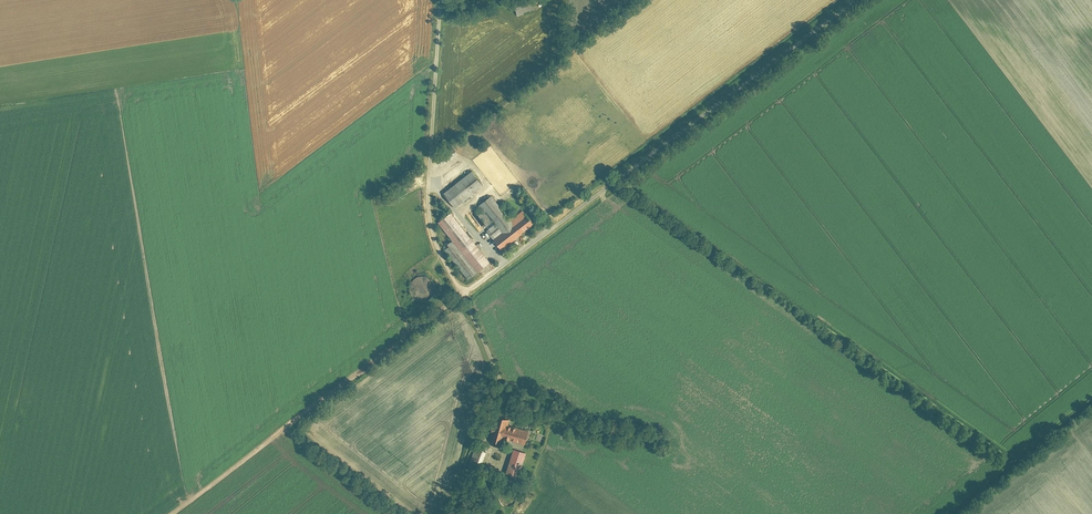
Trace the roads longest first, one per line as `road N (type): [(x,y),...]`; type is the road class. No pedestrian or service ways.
road 1 (residential): [(442,0),(429,202),(436,243),(463,294),(857,0)]
road 2 (track): [(463,294),(172,513)]

